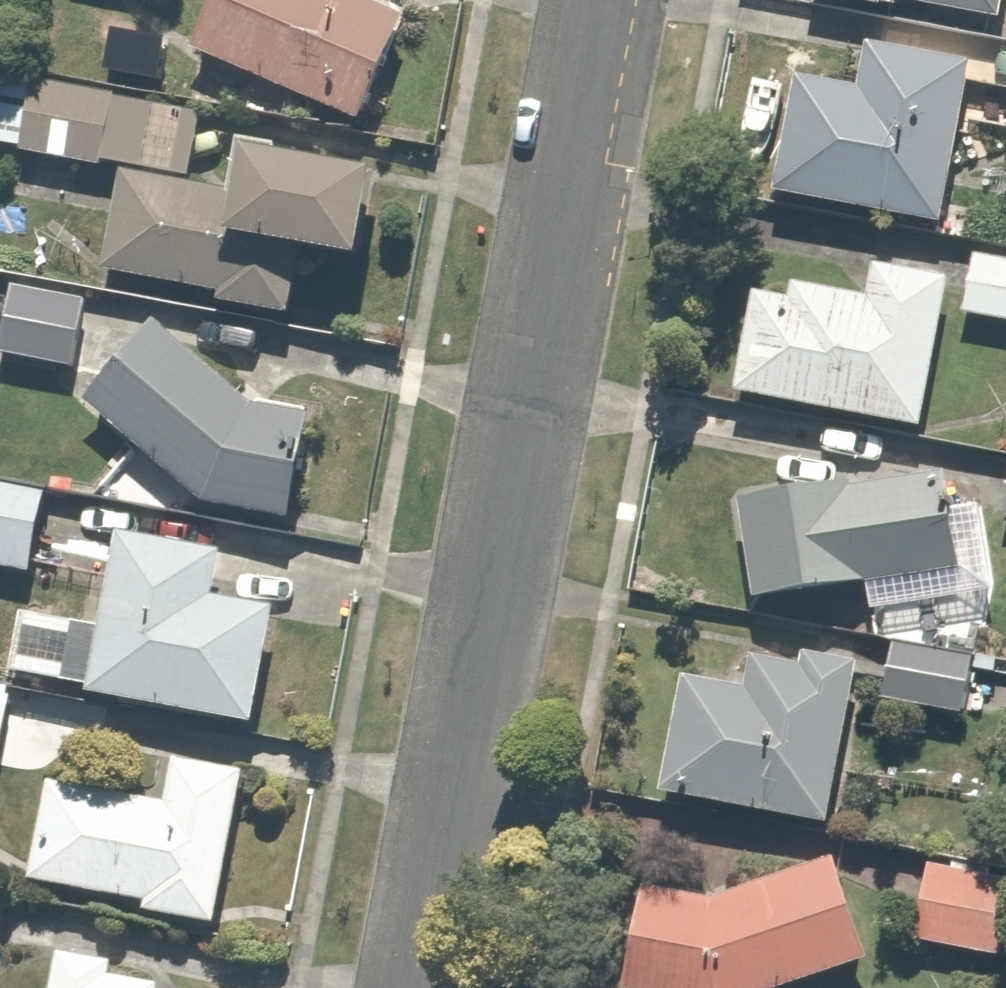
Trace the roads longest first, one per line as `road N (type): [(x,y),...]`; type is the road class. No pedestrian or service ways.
road 1 (residential): [(420,987),(605,0)]

